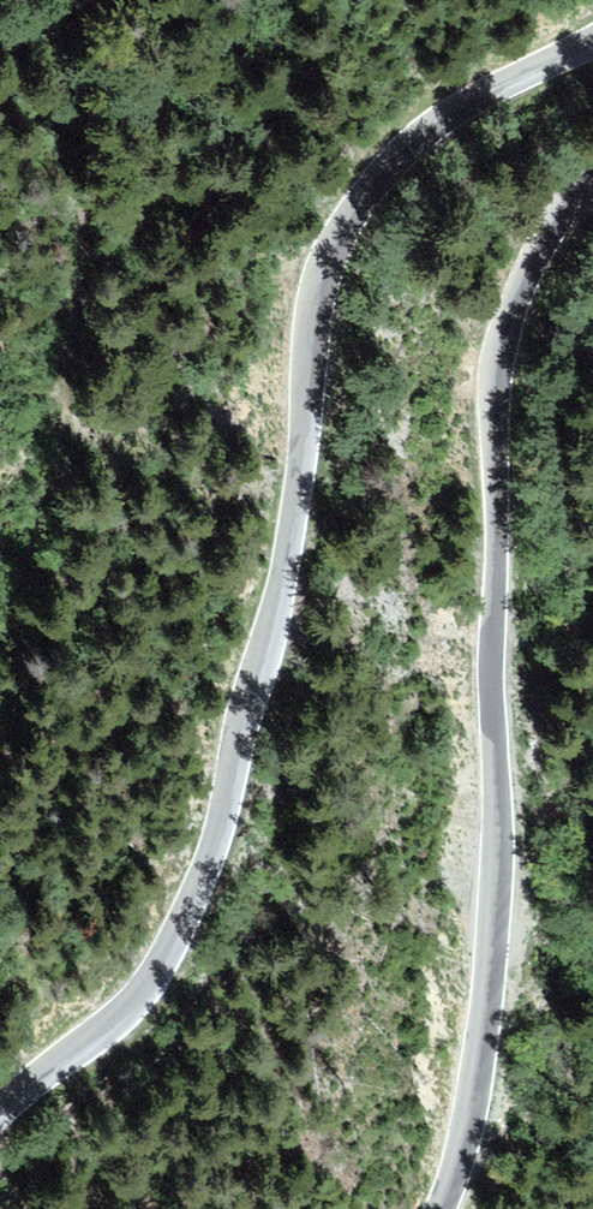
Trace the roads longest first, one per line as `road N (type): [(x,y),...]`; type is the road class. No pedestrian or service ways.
road 1 (unclassified): [(592,39),(432,125),(398,152),(344,222),(313,315),(301,474),(285,558),(206,873),(163,962),(124,1014),(0,1110)]
road 2 (unclassified): [(444,1208),(468,1149),(484,1023),(500,794),(492,627),(501,370),(544,239),(592,194)]

